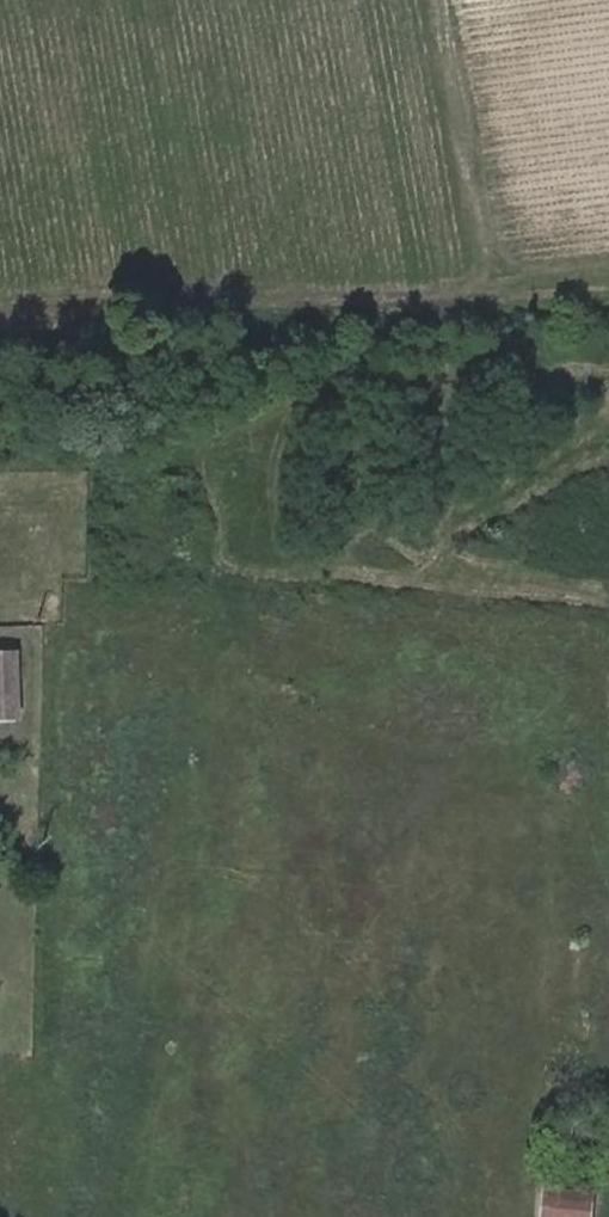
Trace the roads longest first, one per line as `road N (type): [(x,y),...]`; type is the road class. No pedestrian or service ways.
road 1 (track): [(438,0),(483,263)]

